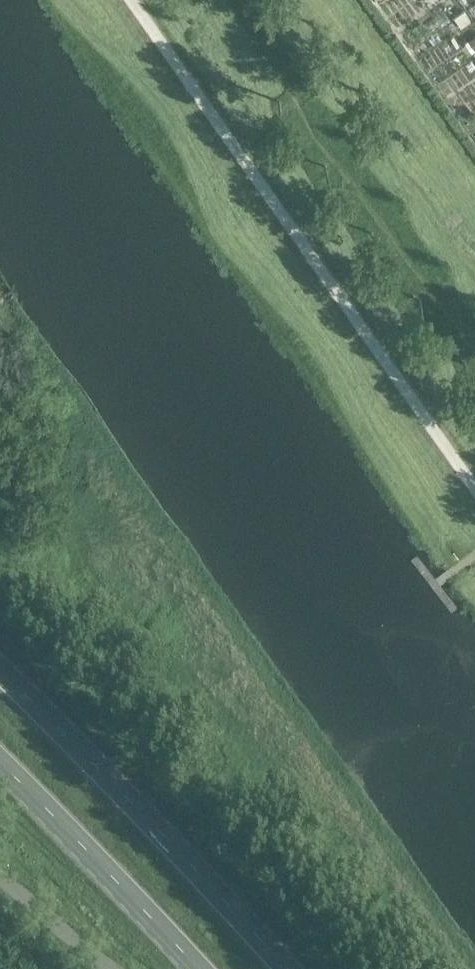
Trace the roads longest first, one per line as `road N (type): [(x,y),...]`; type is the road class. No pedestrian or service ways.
road 1 (trunk): [(284,968),(161,826),(0,670)]
road 2 (trunk): [(0,766),(190,968)]
road 3 (unclassified): [(108,968),(0,878)]

